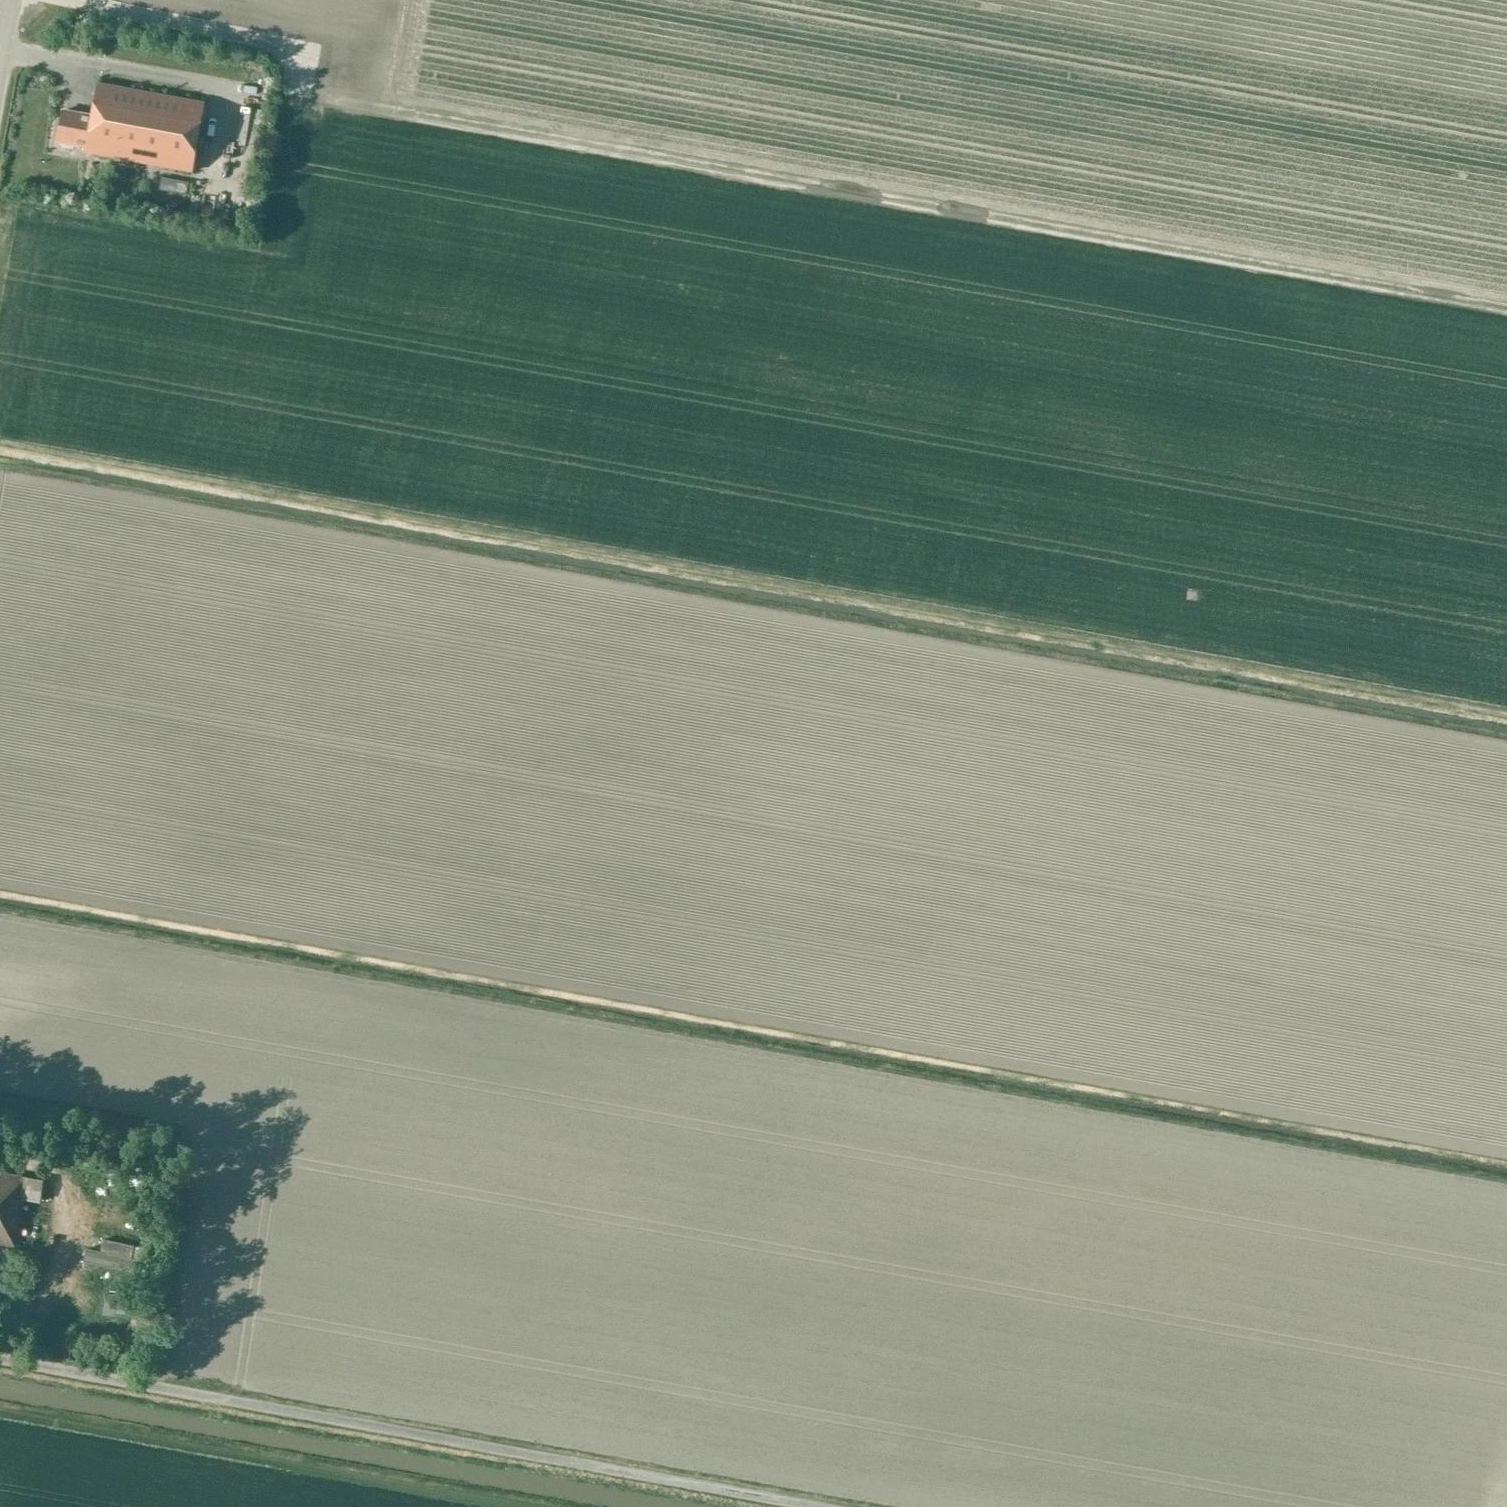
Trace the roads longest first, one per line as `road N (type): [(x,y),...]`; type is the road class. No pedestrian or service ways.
road 1 (unclassified): [(822,1506),(0,1360)]

